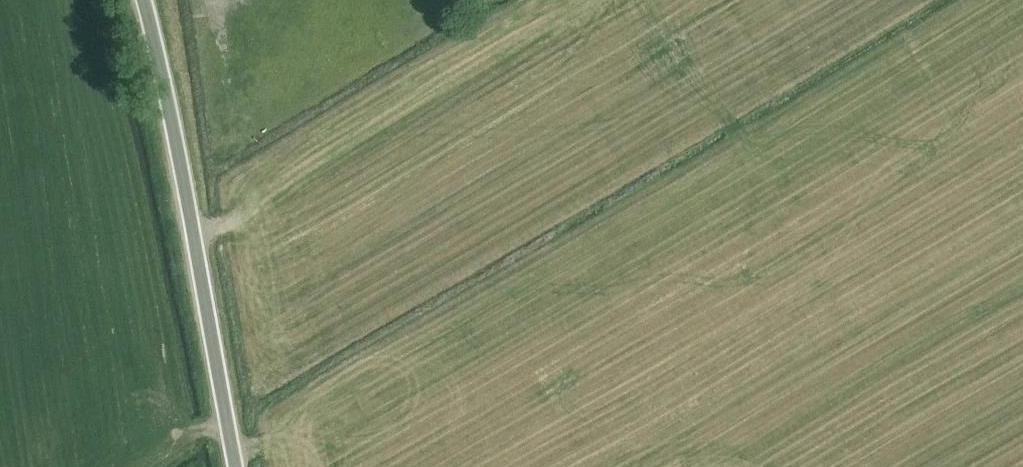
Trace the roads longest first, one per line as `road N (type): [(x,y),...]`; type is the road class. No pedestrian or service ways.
road 1 (unclassified): [(243,466),(175,139),(133,0)]

